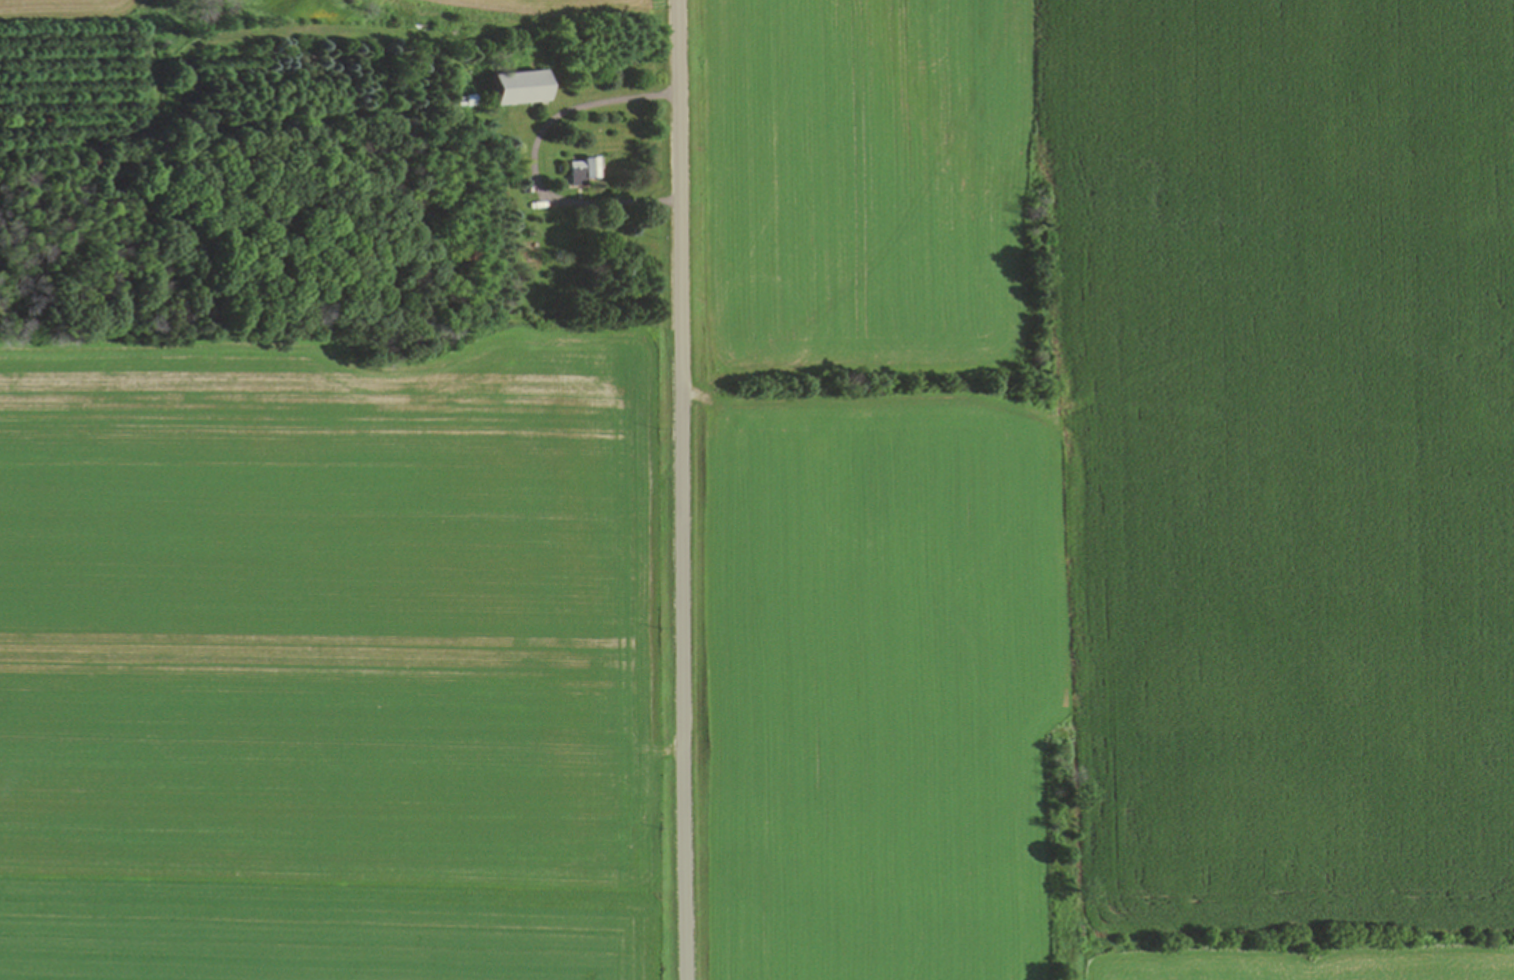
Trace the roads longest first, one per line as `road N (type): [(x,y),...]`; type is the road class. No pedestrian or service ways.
road 1 (residential): [(686,979),(680,0)]

